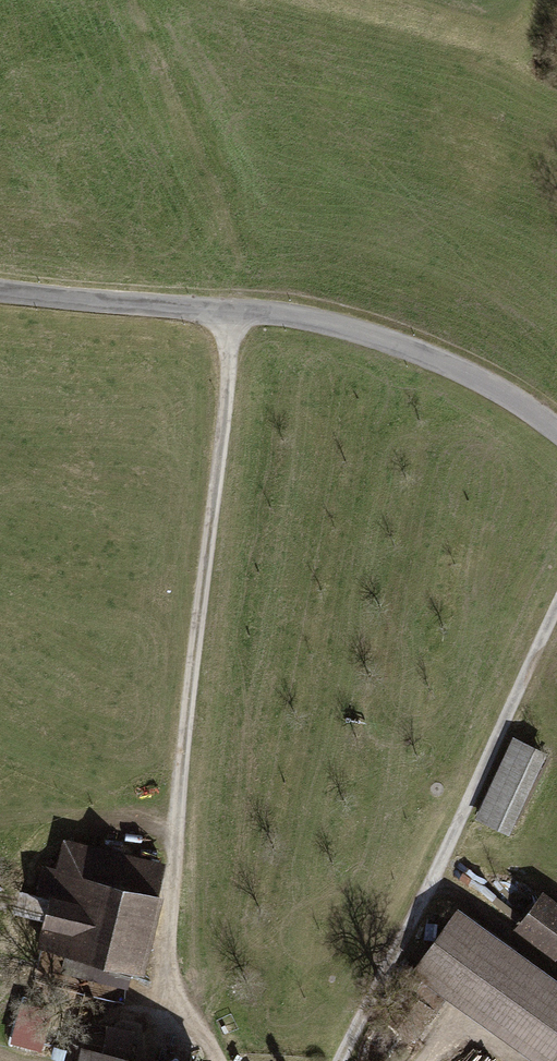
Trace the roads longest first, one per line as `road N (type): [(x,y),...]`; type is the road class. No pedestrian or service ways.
road 1 (track): [(235,319),(183,718),(164,962),(171,1003),(215,1060)]
road 2 (unclassified): [(556,435),(450,371),(329,330),(0,296)]
road 3 (track): [(556,617),(343,1060)]

